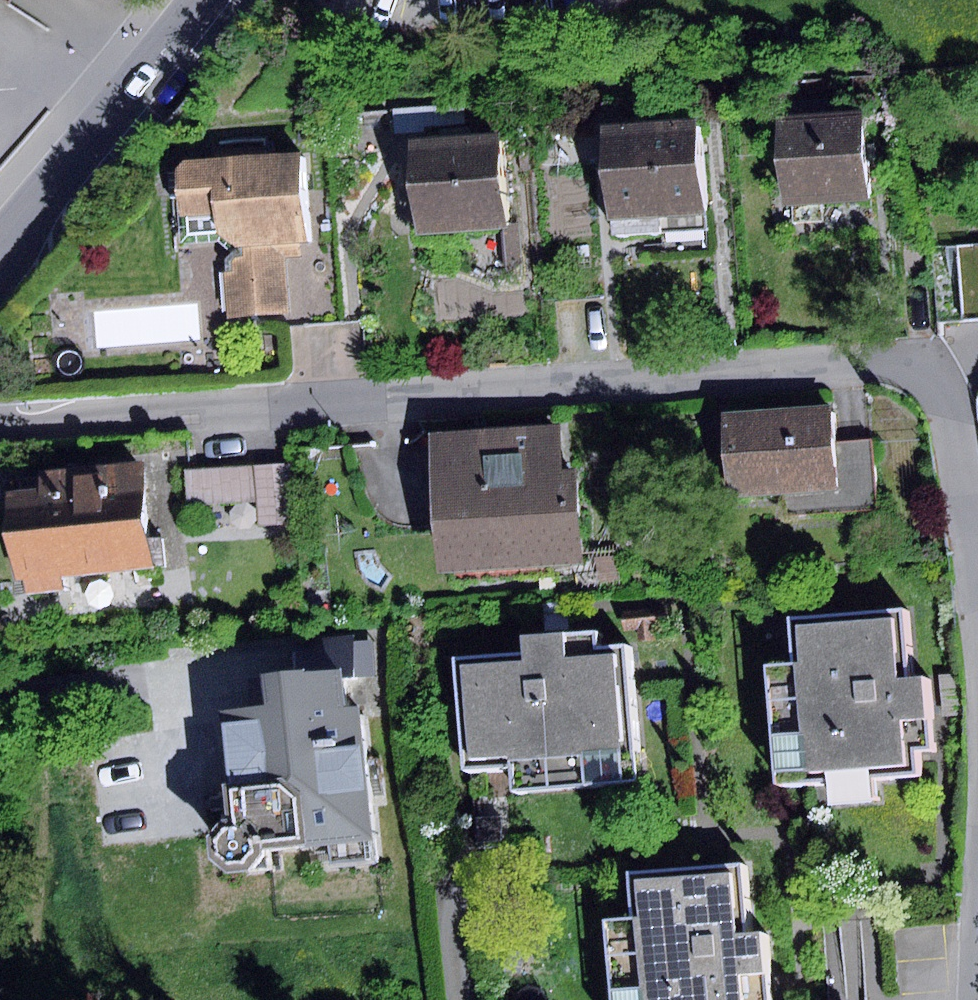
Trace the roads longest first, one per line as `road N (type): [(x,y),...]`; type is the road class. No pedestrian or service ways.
road 1 (residential): [(0,424),(896,359),(916,365),(946,393),(977,533)]
road 2 (residential): [(0,249),(201,0)]

